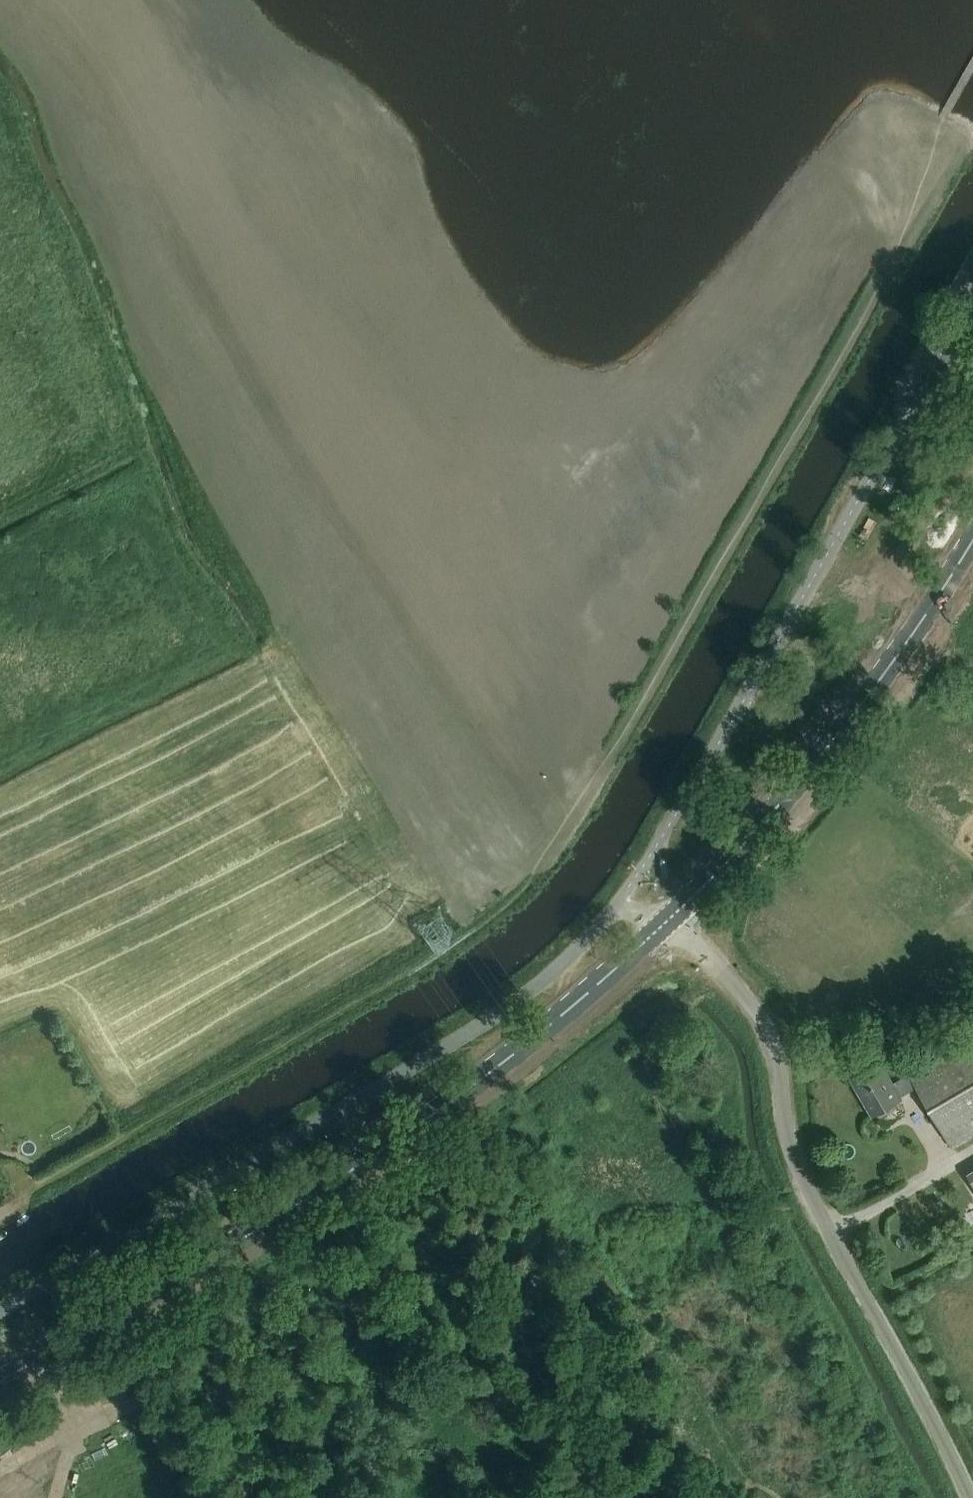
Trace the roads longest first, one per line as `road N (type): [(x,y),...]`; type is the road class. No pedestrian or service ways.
road 1 (primary): [(0,1382),(379,1155),(494,1071),(767,822),(972,538)]
road 2 (track): [(971,1497),(796,1163),(766,1025),(669,918)]

